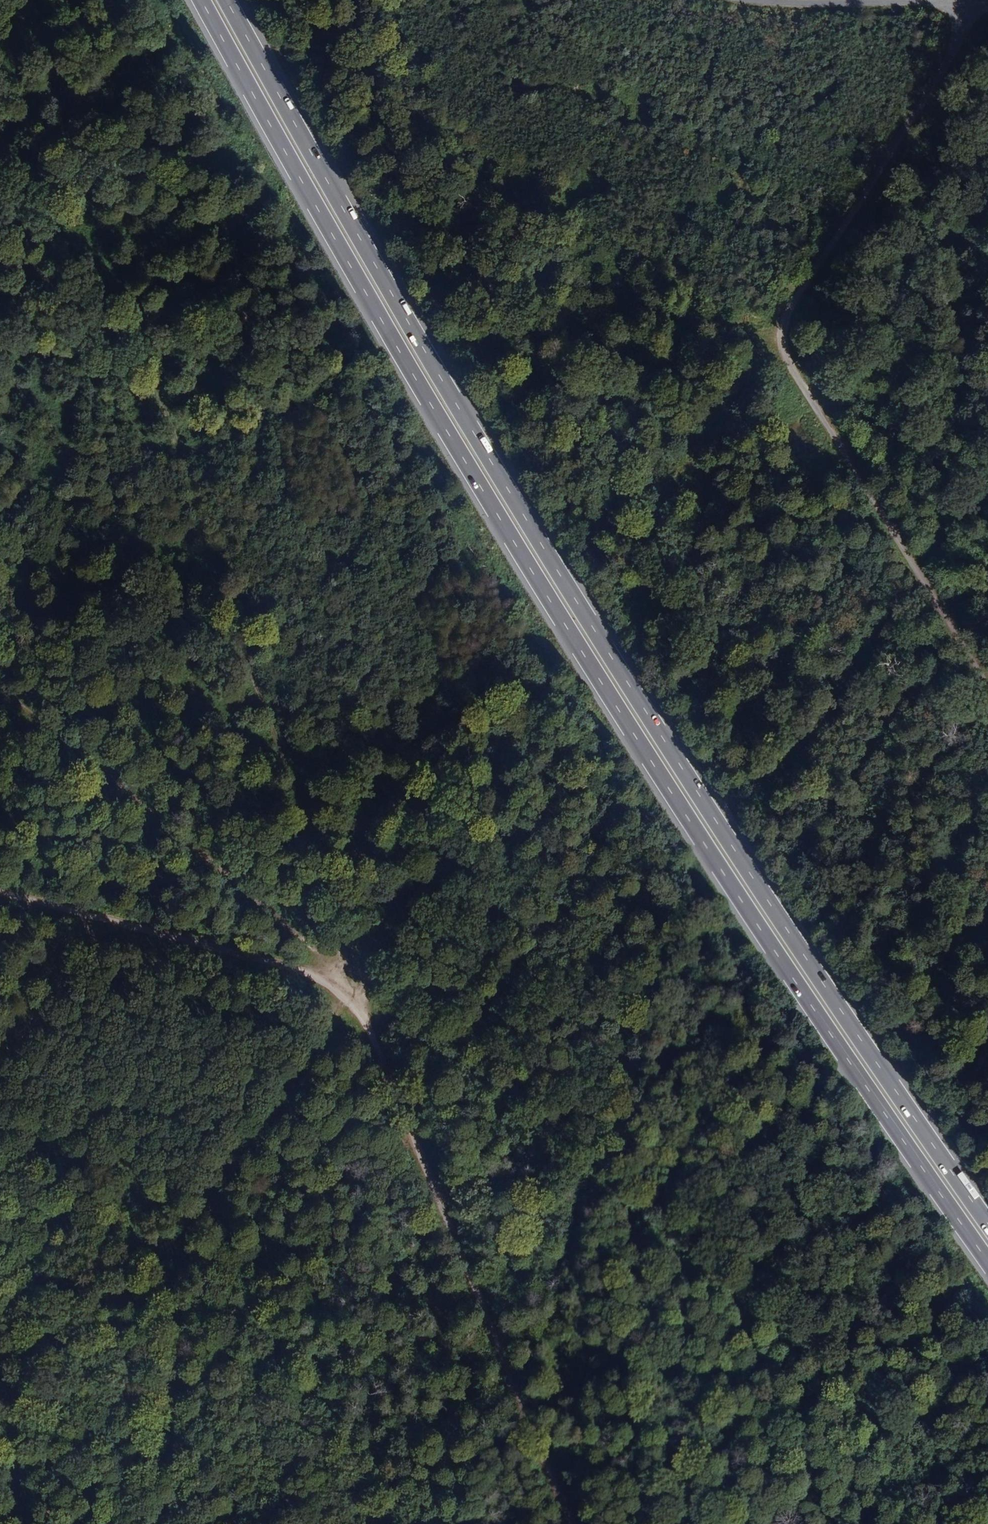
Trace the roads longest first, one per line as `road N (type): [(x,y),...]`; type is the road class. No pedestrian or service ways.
road 1 (motorway): [(201,0),(568,630),(987,1260)]
road 2 (motorway): [(987,1223),(585,617),(227,0)]
road 3 (track): [(987,683),(775,335),(981,9)]
road 4 (track): [(573,1523),(372,1035),(344,998)]
road 5 (track): [(0,894),(298,972),(344,998)]
road 6 (track): [(800,0),(981,9)]

